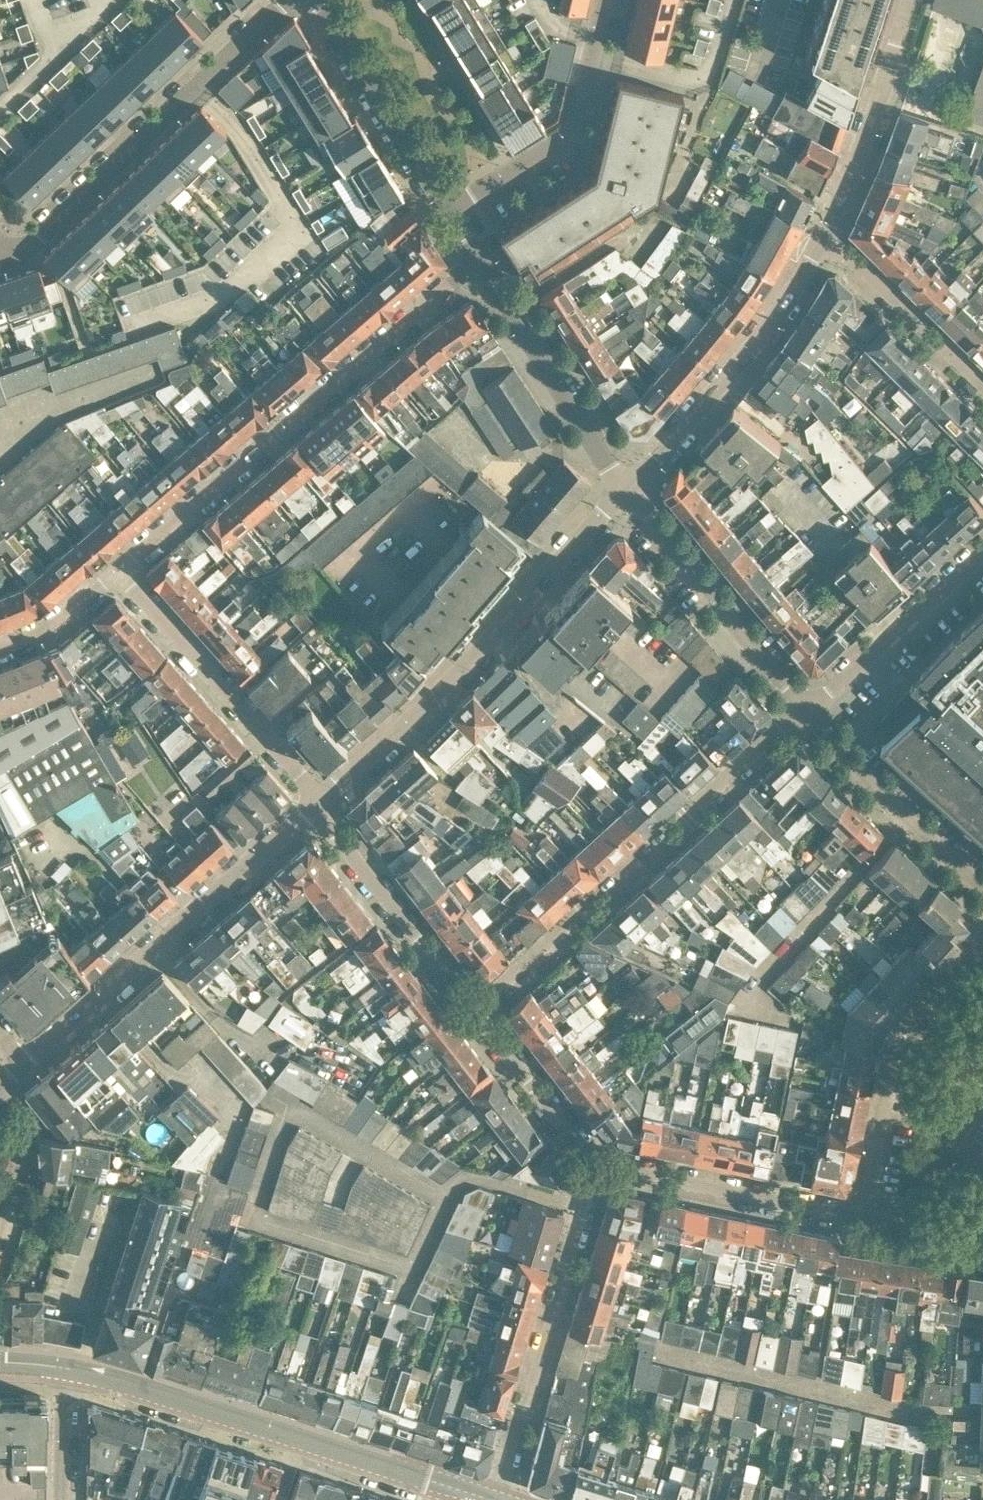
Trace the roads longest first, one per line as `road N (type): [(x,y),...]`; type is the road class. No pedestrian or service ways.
road 1 (residential): [(478,261),(122,572)]
road 2 (tertiary): [(65,1369),(498,1498)]
road 3 (residential): [(472,1008),(577,914),(594,910),(805,708)]
road 4 (residential): [(316,803),(449,682),(622,490)]
road 5 (residential): [(23,1068),(316,803)]
road 6 (residential): [(2,262),(27,252),(280,0)]
road 7 (residential): [(596,1162),(498,1498)]
road 8 (residential): [(622,490),(745,358),(826,233)]
road 9 (residential): [(859,1217),(899,1037),(982,945)]
road 10 (residential): [(122,572),(316,803)]
road 11 (residential): [(607,0),(575,137),(450,211)]
road 12 (residential): [(805,708),(622,490)]
road 13 (residential): [(622,490),(478,261)]
road 14 (residential): [(859,1217),(596,1162)]
road 15 (residential): [(472,1008),(316,803)]
road 16 (residential): [(310,0),(450,211)]
road 17 (residential): [(982,888),(874,787),(805,708)]
road 18 (residential): [(826,233),(915,0)]
road 19 (residential): [(805,708),(982,555)]
road 20 (residential): [(982,387),(826,233)]
road 21 (residential): [(596,1162),(472,1008)]
road 22 (residential): [(0,652),(52,632),(122,572)]
road 23 (residential): [(65,1369),(62,1499)]
road 24 (residential): [(982,1250),(859,1217)]

